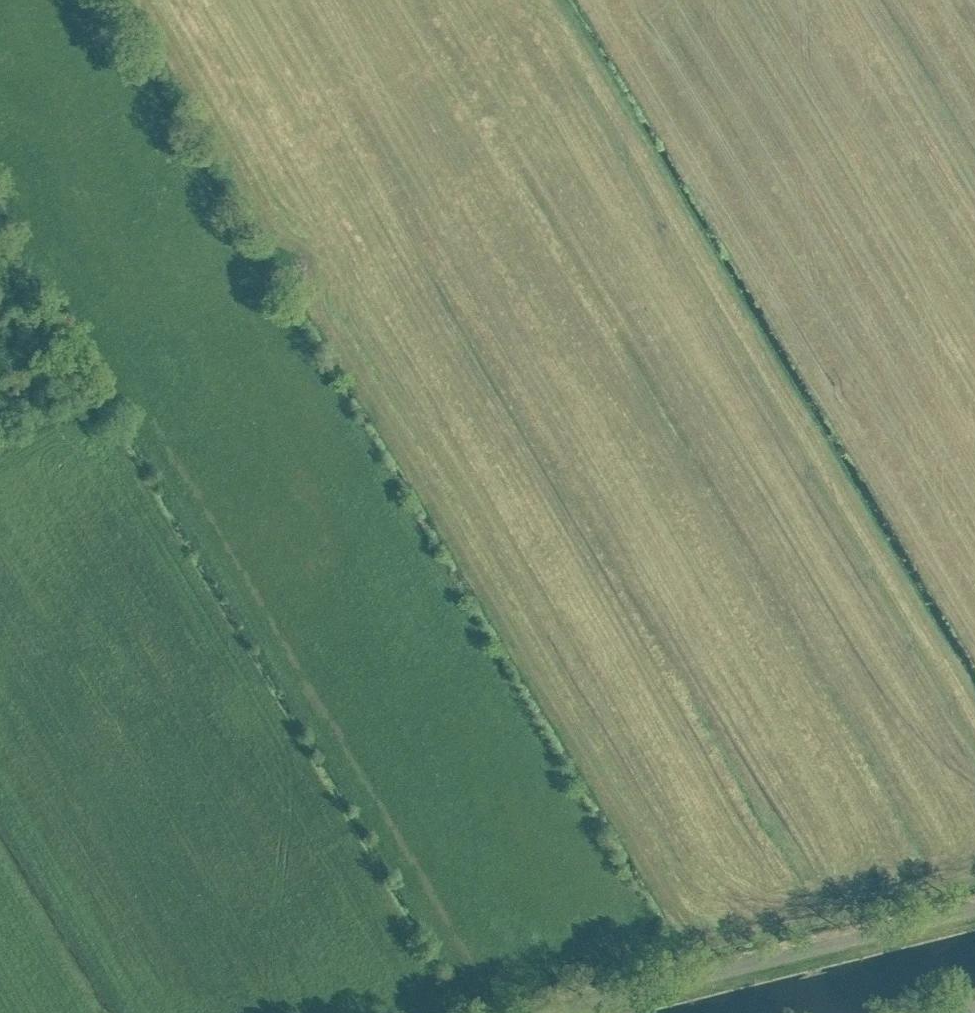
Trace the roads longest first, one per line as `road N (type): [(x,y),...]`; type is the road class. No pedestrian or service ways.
road 1 (unclassified): [(560,1012),(974,910)]

